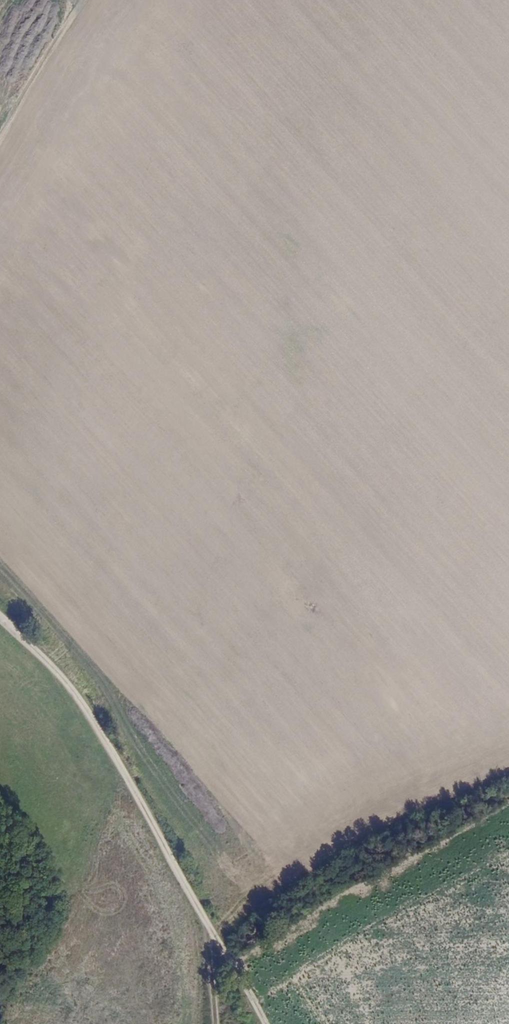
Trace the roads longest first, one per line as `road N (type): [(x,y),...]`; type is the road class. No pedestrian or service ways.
road 1 (track): [(0,618),(66,681),(99,726),(266,1023)]
road 2 (track): [(88,0),(0,139)]

